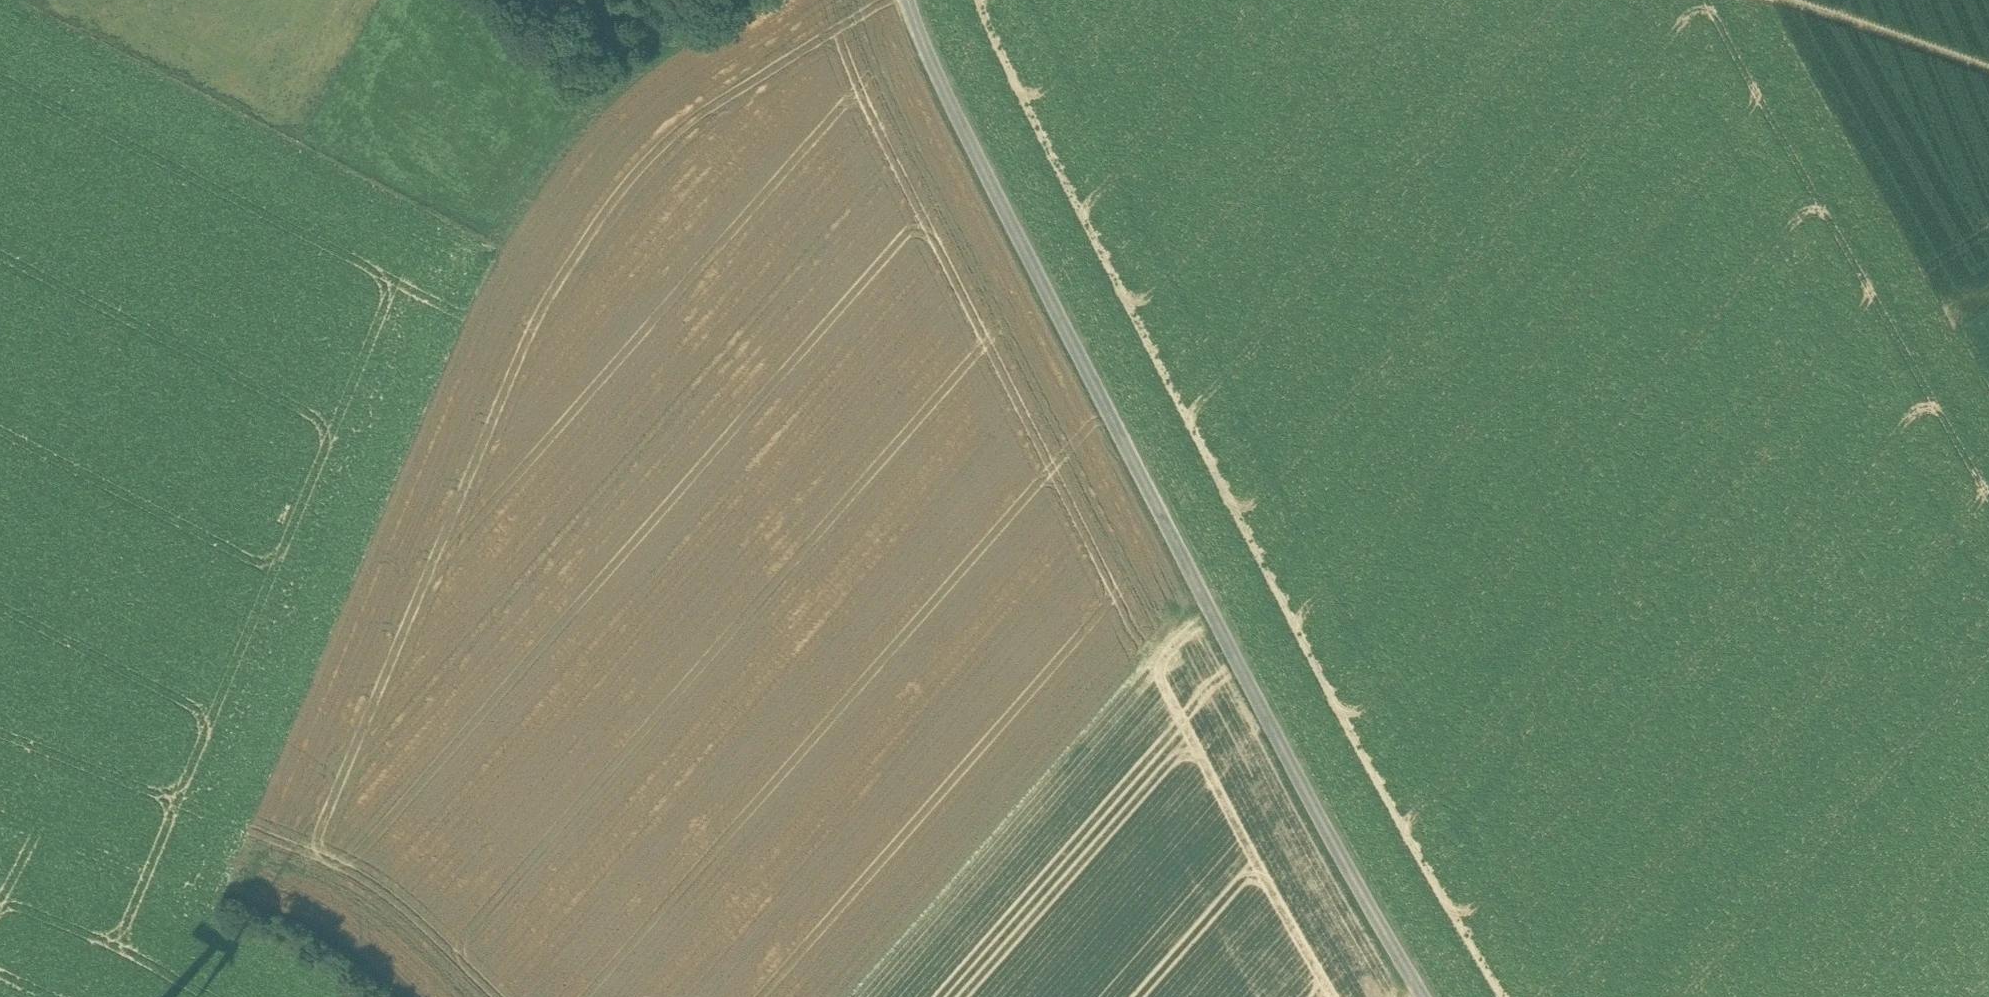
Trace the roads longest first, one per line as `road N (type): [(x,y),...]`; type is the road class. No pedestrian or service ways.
road 1 (unclassified): [(908,0),(940,83),(1311,800),(1426,996)]

